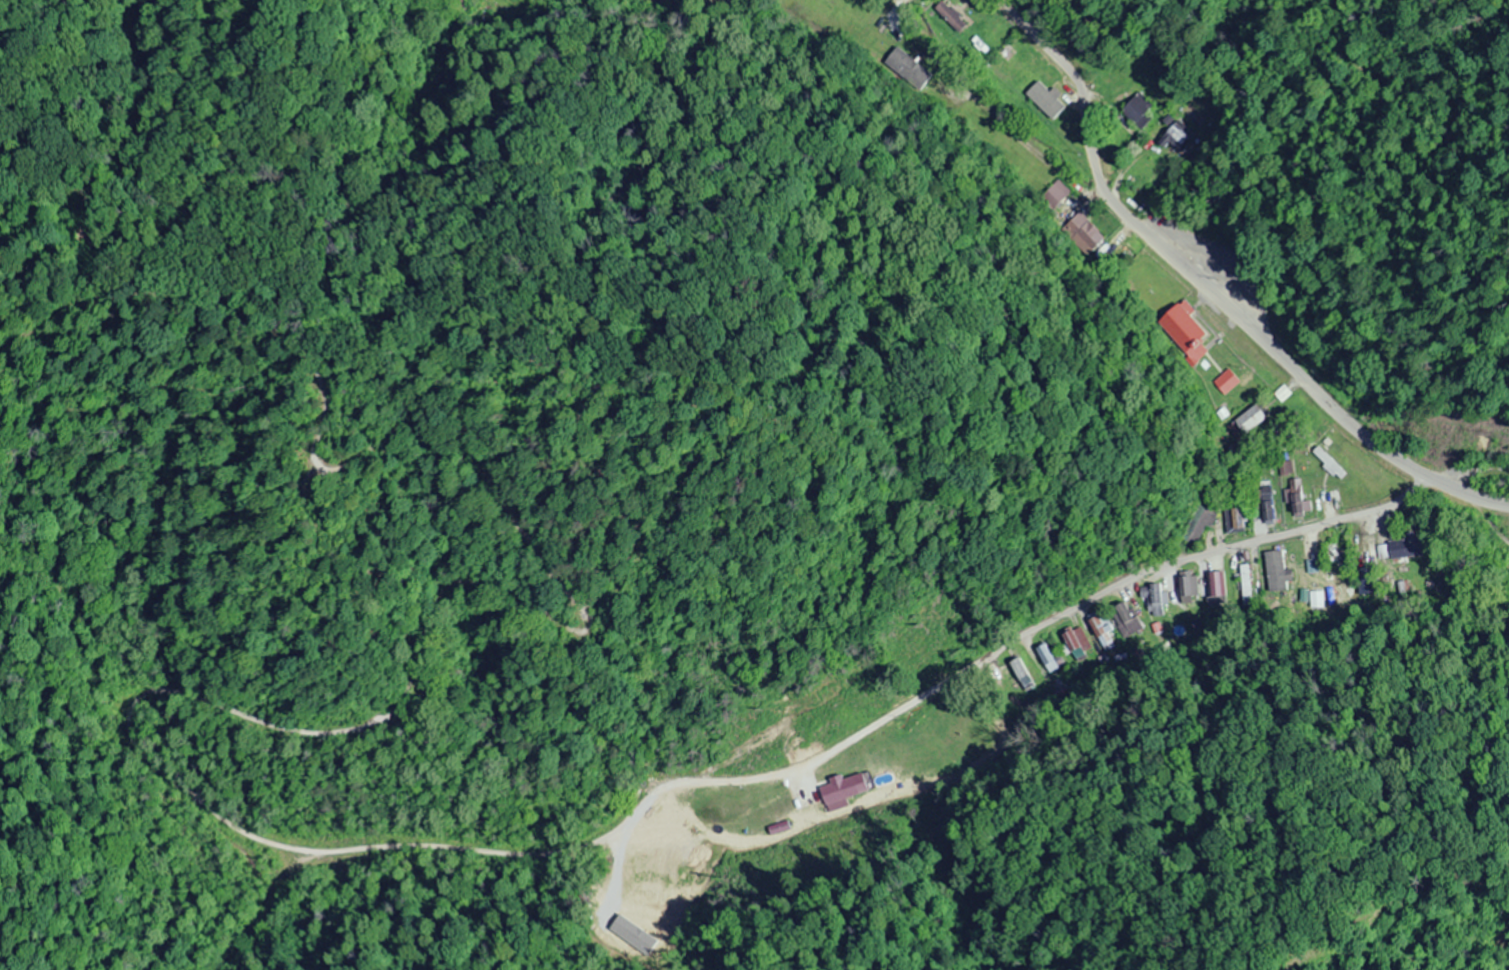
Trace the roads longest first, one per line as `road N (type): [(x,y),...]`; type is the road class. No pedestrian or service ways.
road 1 (residential): [(1508,487),(1410,470),(1314,396),(1138,229),(1097,171),(1076,79),(996,0)]
road 2 (residential): [(1423,478),(1387,507),(1171,567),(993,665)]
road 3 (residential): [(150,0),(181,60),(231,273),(276,326)]

